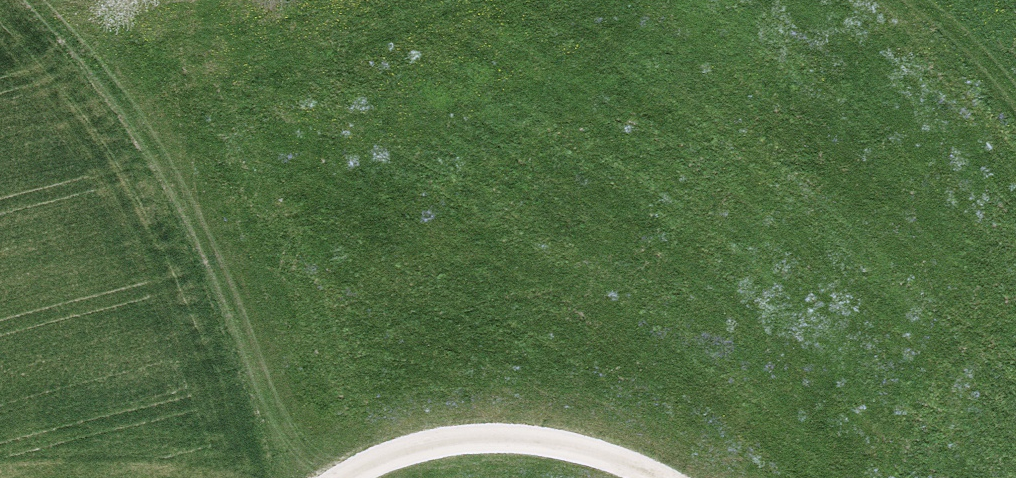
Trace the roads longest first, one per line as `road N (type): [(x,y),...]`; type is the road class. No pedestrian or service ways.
road 1 (track): [(343,477),(441,442),(510,438),(546,441),(652,477)]
road 2 (track): [(1015,137),(885,0)]

